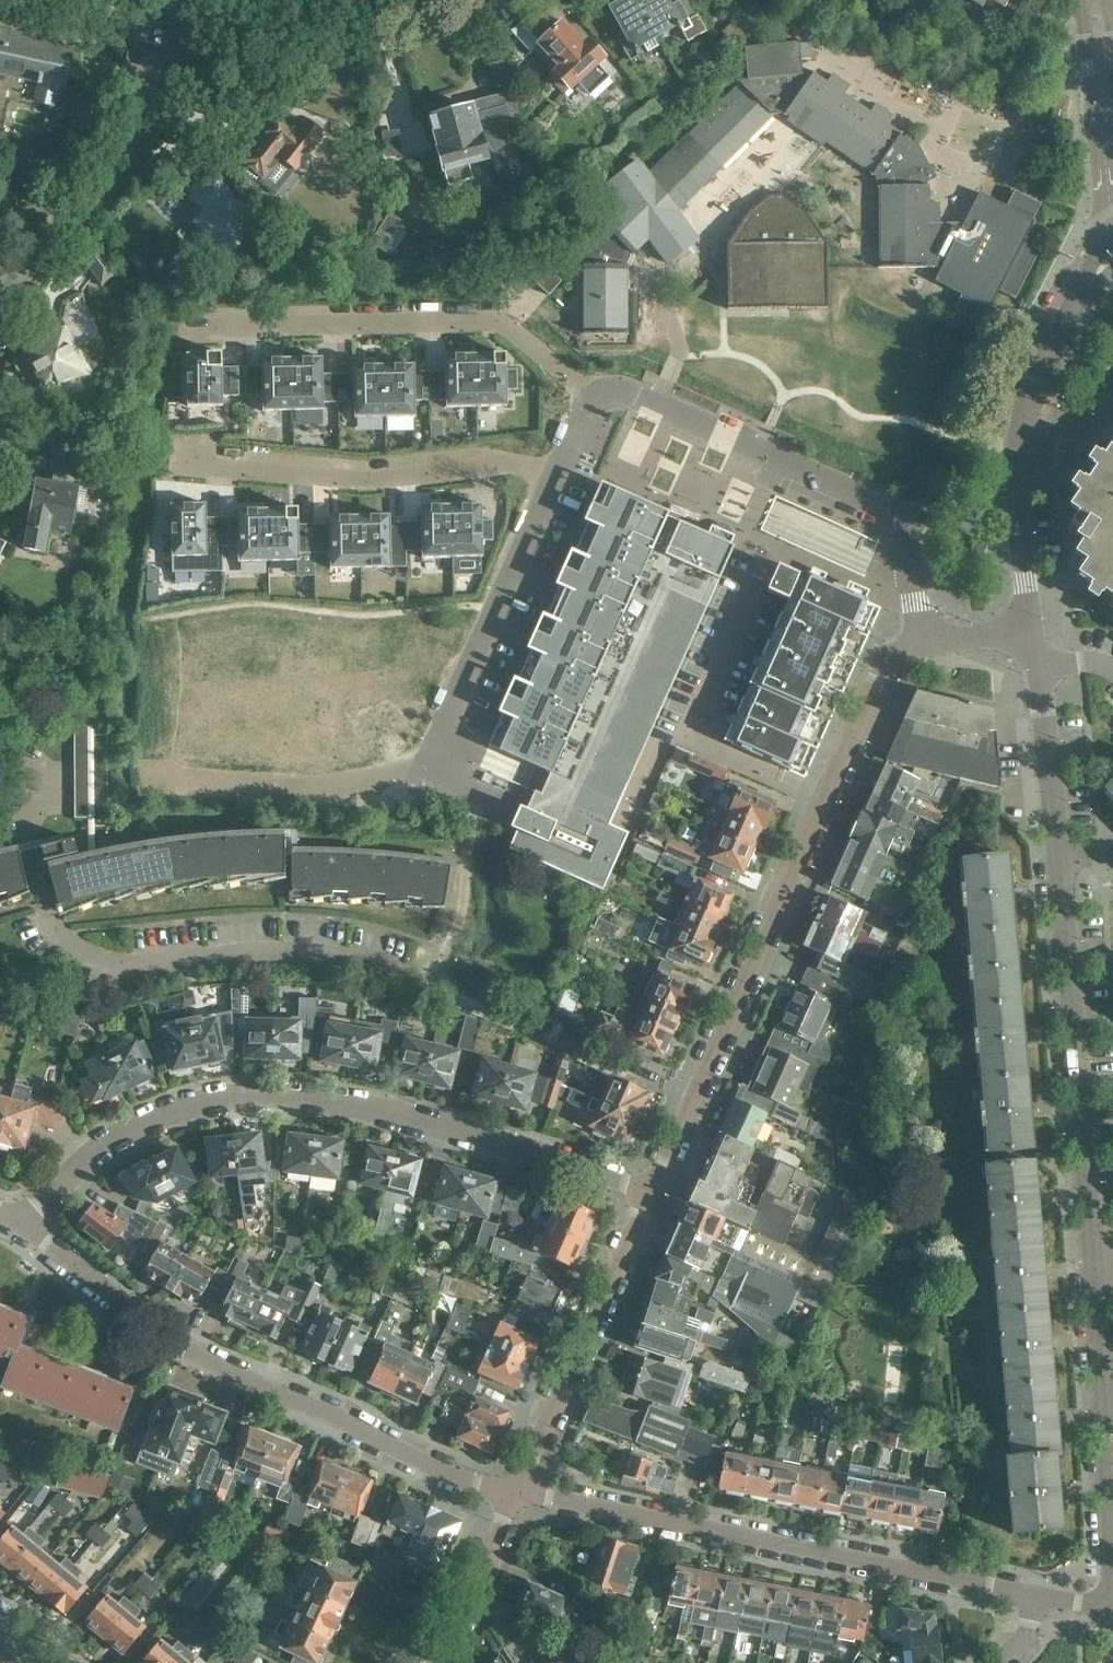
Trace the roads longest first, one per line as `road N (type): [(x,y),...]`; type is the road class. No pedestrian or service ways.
road 1 (residential): [(690,1100),(441,983),(340,957),(248,949),(115,963),(71,947),(47,916),(29,844),(35,809),(61,783)]
road 2 (residential): [(24,1223),(98,1150),(148,1119),(248,1094),(305,1097),(451,1129),(648,1193)]
road 3 (residential): [(157,779),(320,787),(422,776),(558,456)]
road 4 (residential): [(510,1497),(133,1319),(24,1223)]
road 5 (residential): [(1044,1605),(663,1519),(510,1497)]
road 6 (residential): [(690,1100),(878,668),(920,639)]
road 7 (residential): [(597,388),(635,395),(900,515),(920,639)]
road 8 (residential): [(182,326),(490,318),(597,388)]
road 9 (residential): [(170,458),(389,473),(558,456)]
road 10 (tertiary): [(1088,1226),(1059,856)]
road 11 (tertiary): [(1112,1560),(1088,1226)]
road 12 (residential): [(510,1497),(648,1193)]
road 13 (residential): [(0,313),(14,283),(121,162),(147,83),(173,42)]
road 14 (tertiary): [(1086,0),(1090,87),(1112,213)]
road 15 (residential): [(173,42),(198,25),(355,0)]
road 16 (tertiary): [(1059,856),(1035,670)]
road 17 (tertiary): [(1017,458),(1025,420),(1085,291)]
road 18 (residential): [(440,1662),(510,1497)]
road 19 (tertiary): [(1030,630),(1017,458)]

